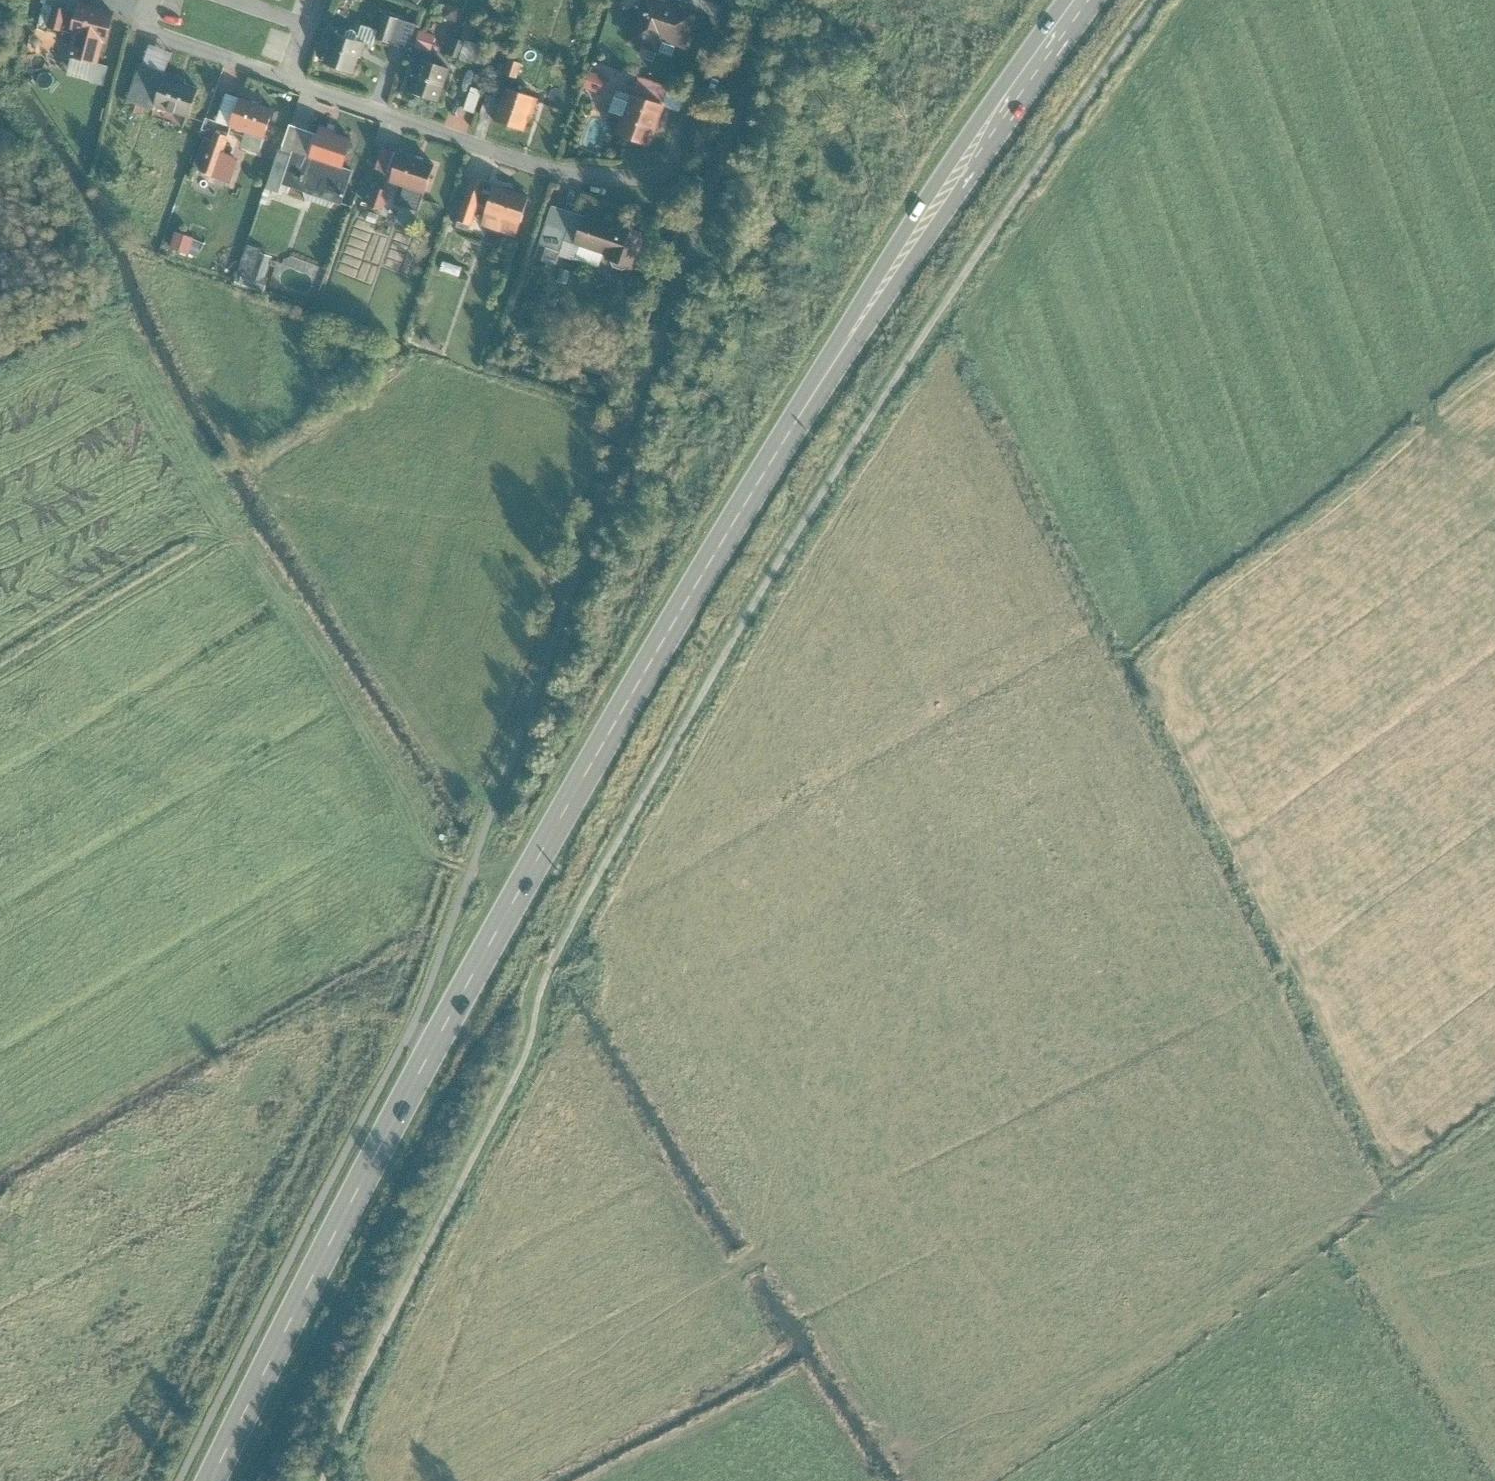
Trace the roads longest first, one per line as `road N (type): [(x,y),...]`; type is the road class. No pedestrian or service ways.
road 1 (primary): [(213,1480),(399,1113),(666,636),(794,424),(1085,0)]
road 2 (residential): [(321,0),(293,79),(607,180),(657,175),(676,156),(735,0)]

